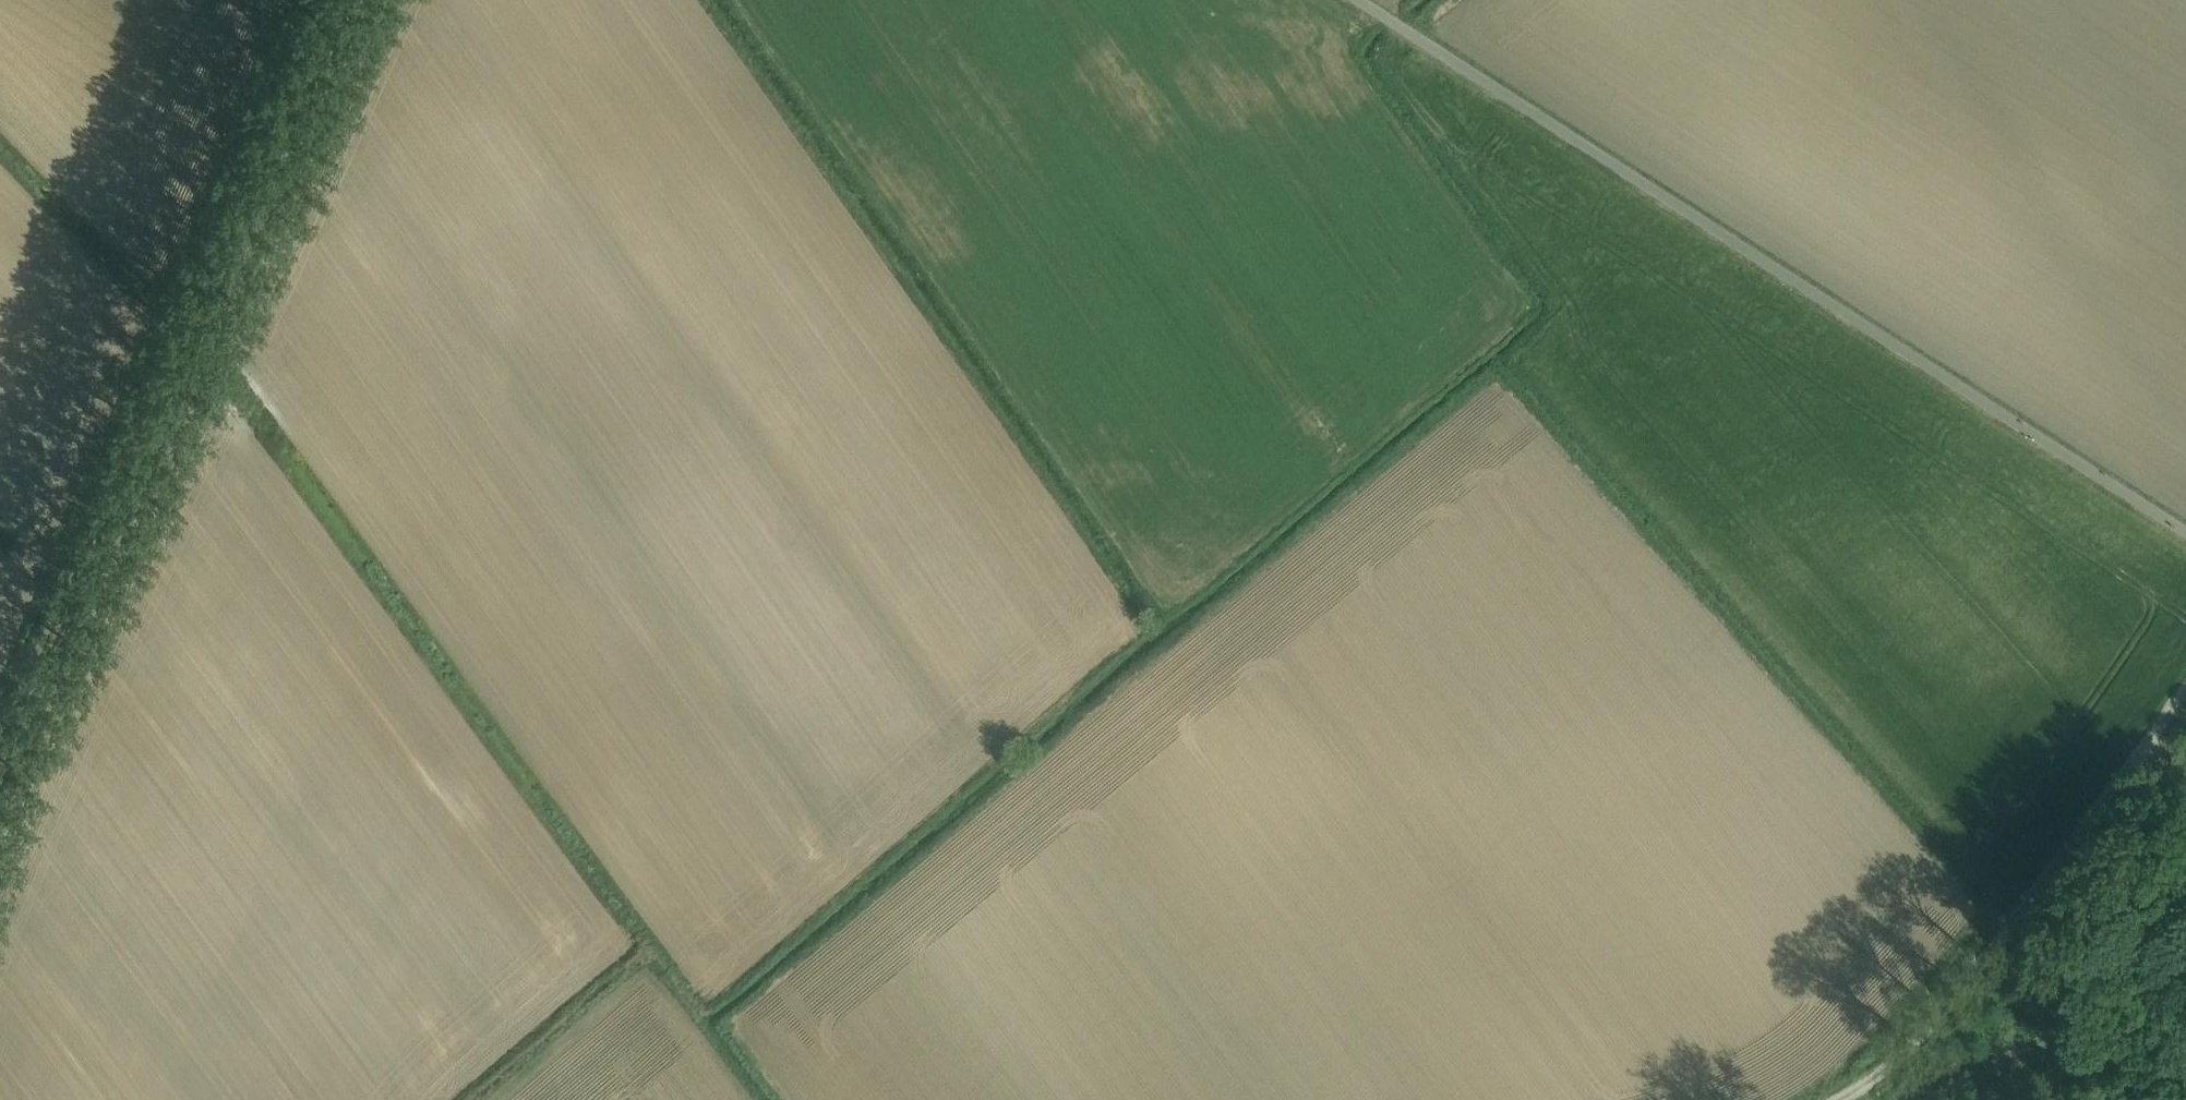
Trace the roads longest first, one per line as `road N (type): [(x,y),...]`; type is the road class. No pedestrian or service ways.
road 1 (track): [(0,772),(216,255),(334,0)]
road 2 (track): [(2185,684),(2057,882),(1862,1083),(1833,1099)]

